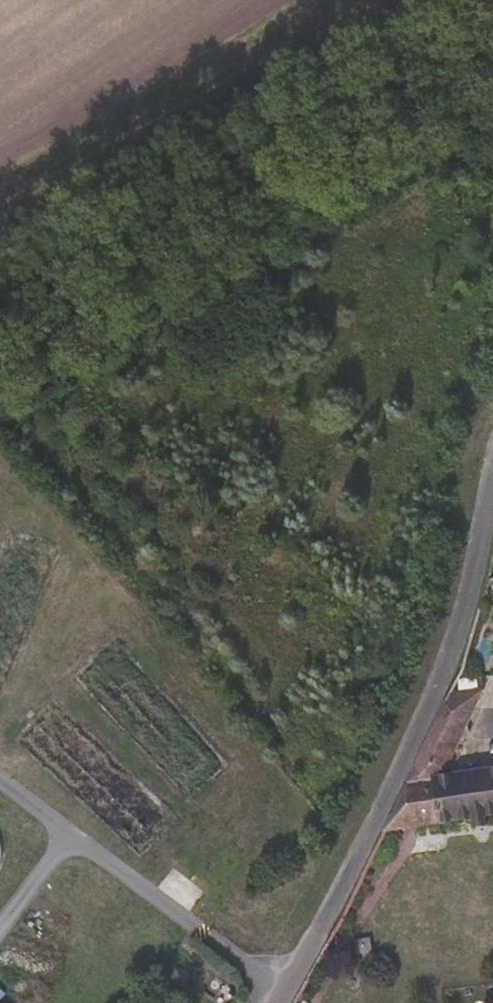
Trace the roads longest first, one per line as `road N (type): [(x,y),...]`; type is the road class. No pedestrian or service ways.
road 1 (track): [(0,328),(492,39)]
road 2 (residential): [(492,496),(480,570),(427,720),(283,1002)]

